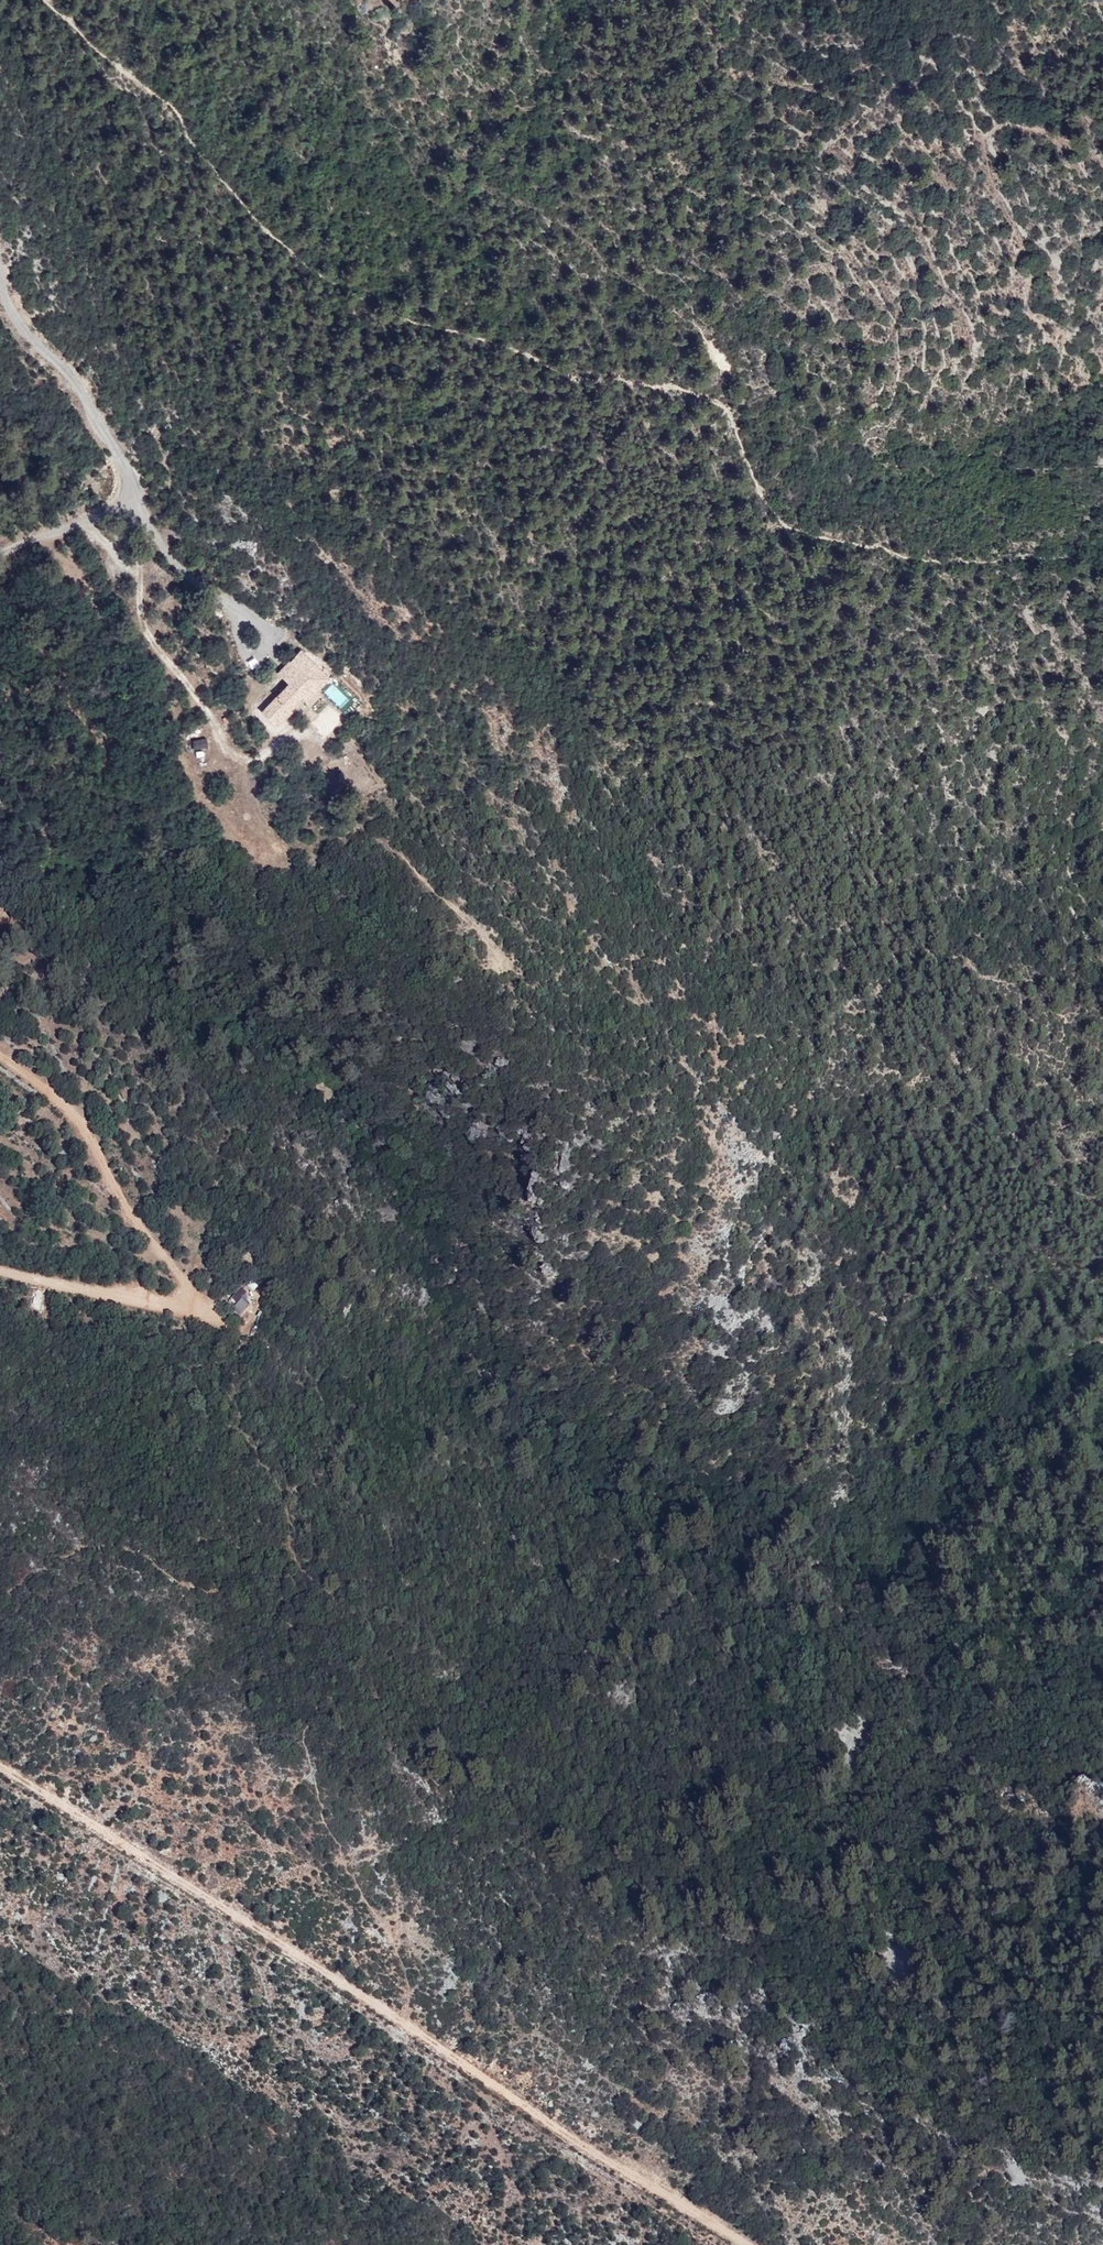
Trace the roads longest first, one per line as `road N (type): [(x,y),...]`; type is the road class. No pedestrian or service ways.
road 1 (track): [(752,2244),(536,2114),(0,1764)]
road 2 (track): [(0,1268),(168,1306),(187,1297),(184,1281),(127,1208),(87,1134),(0,1054)]

